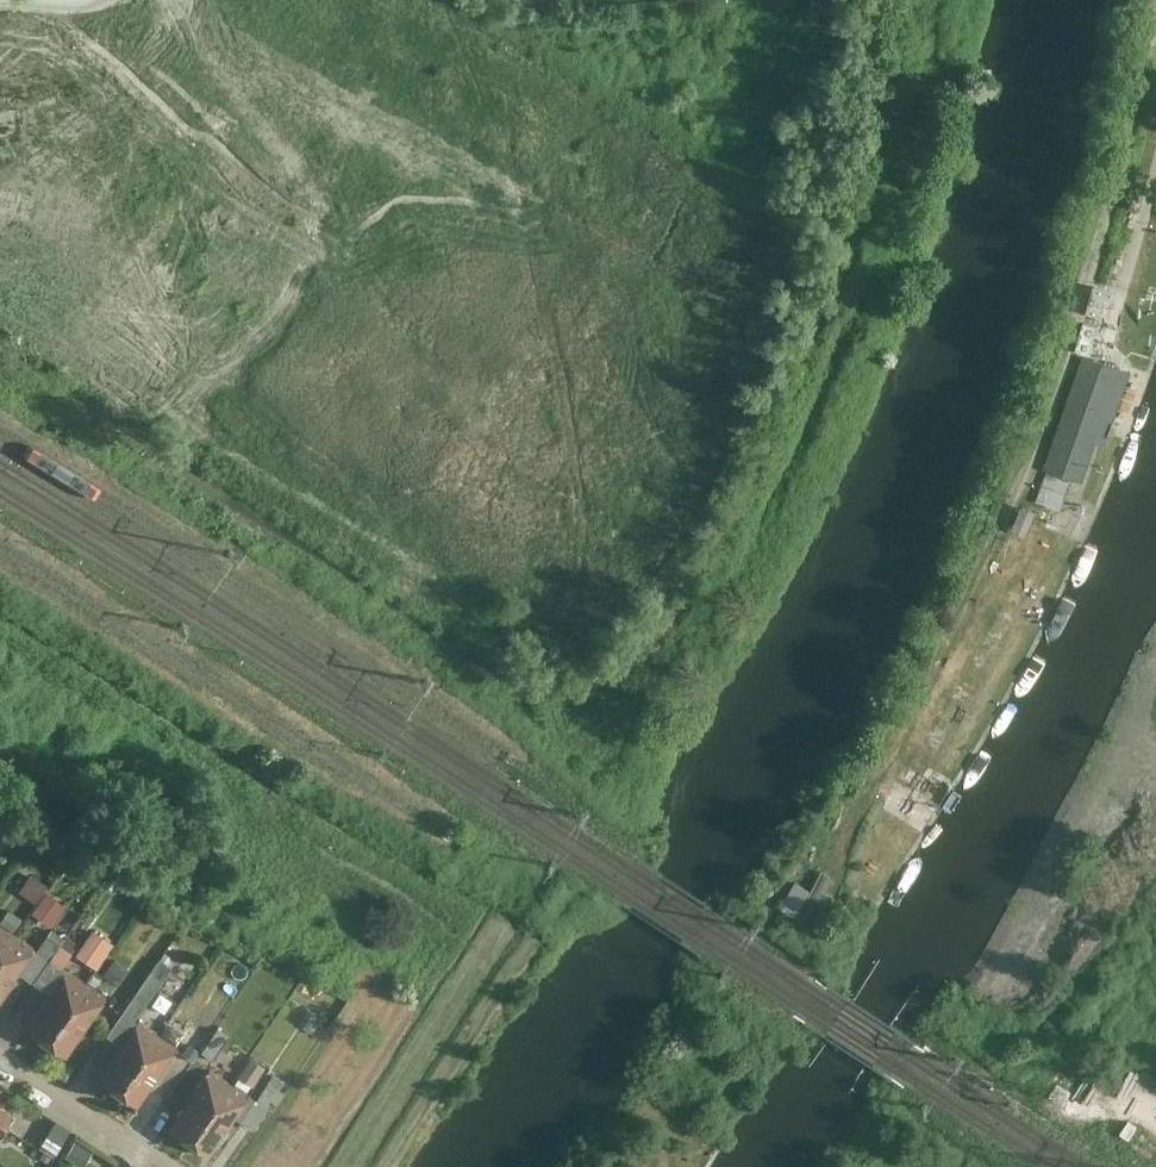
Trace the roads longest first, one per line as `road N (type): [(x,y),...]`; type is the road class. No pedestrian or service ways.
road 1 (residential): [(155,1166),(0,1067)]

